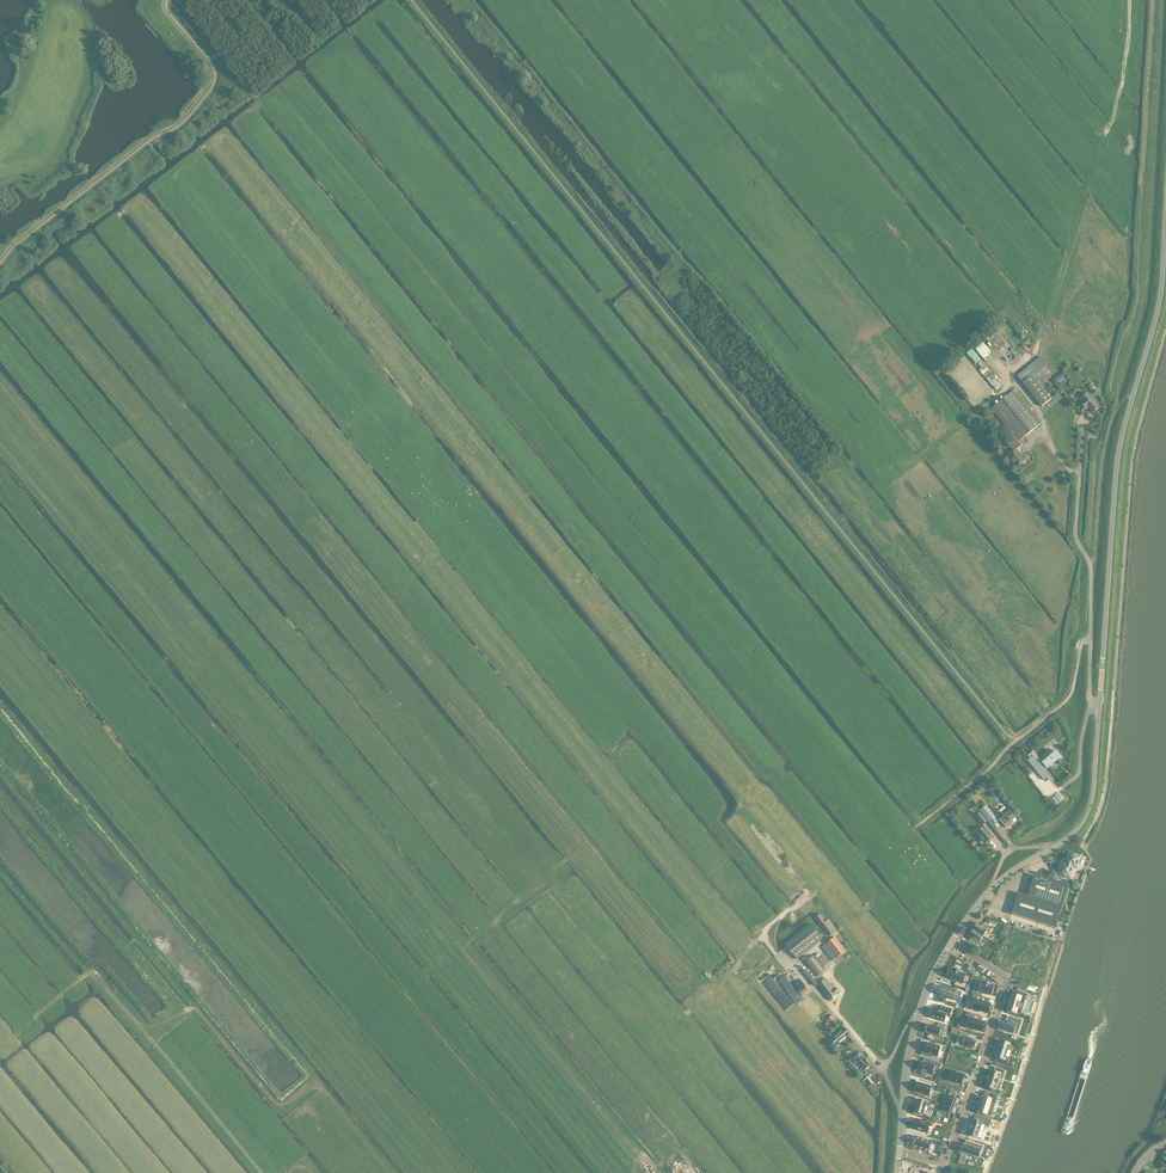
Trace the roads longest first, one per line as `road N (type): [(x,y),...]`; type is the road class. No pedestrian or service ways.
road 1 (tertiary): [(1099,710),(1117,465),(1160,303),(1165,212)]
road 2 (track): [(1099,710),(1109,688),(1125,456),(1165,309)]
road 3 (residential): [(951,943),(1007,982),(946,1163),(899,1153)]
road 4 (tertiary): [(951,943),(994,886),(1080,825),(1093,794),(1099,710)]
road 5 (track): [(262,1172),(99,974),(86,975)]
road 6 (unclassified): [(1099,710),(1090,699),(1091,567),(1076,536),(1078,480)]
road 7 (tertiary): [(899,1153),(912,1038),(951,943)]
road 8 (track): [(916,827),(1019,739)]
road 9 (track): [(1129,0),(1126,66),(1108,130)]

